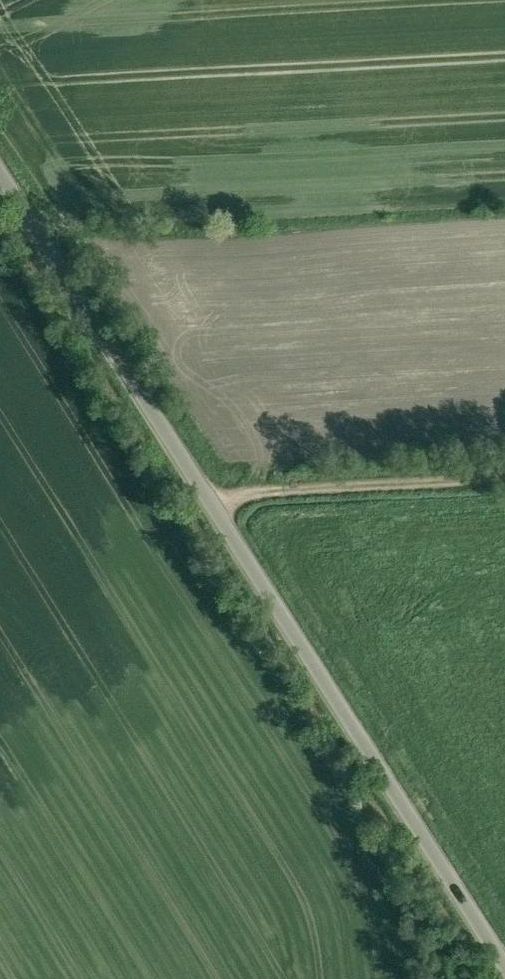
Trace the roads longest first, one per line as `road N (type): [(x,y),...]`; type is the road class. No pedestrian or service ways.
road 1 (unclassified): [(504,974),(0,178)]
road 2 (track): [(210,511),(257,490),(504,478)]

